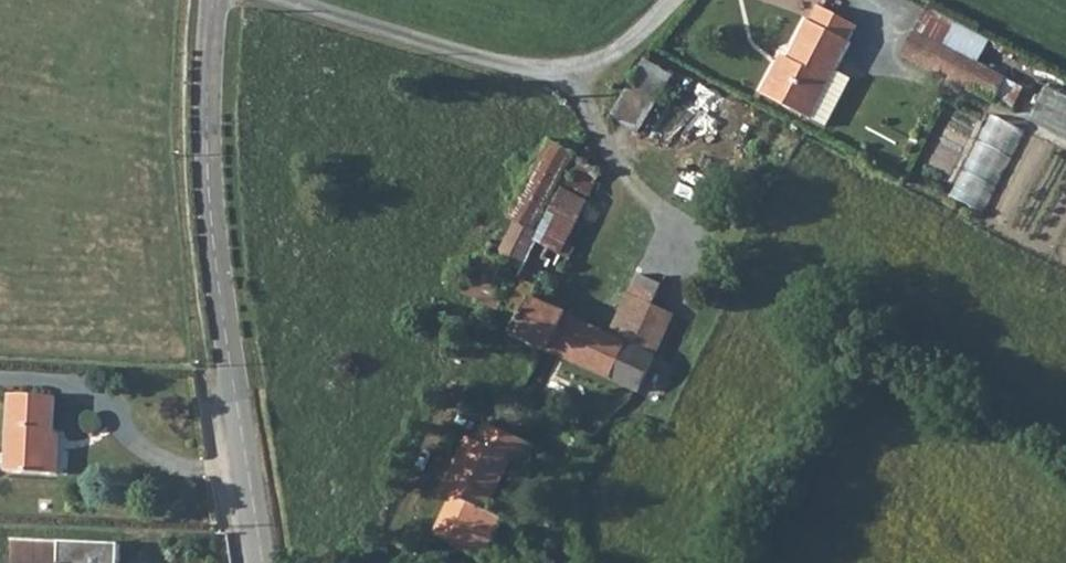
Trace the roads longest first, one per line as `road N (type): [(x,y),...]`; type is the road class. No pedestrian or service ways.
road 1 (tertiary): [(212,0),(203,89),(216,358),(259,562)]
road 2 (unclassified): [(282,0),(563,77),(587,71),(672,0)]

